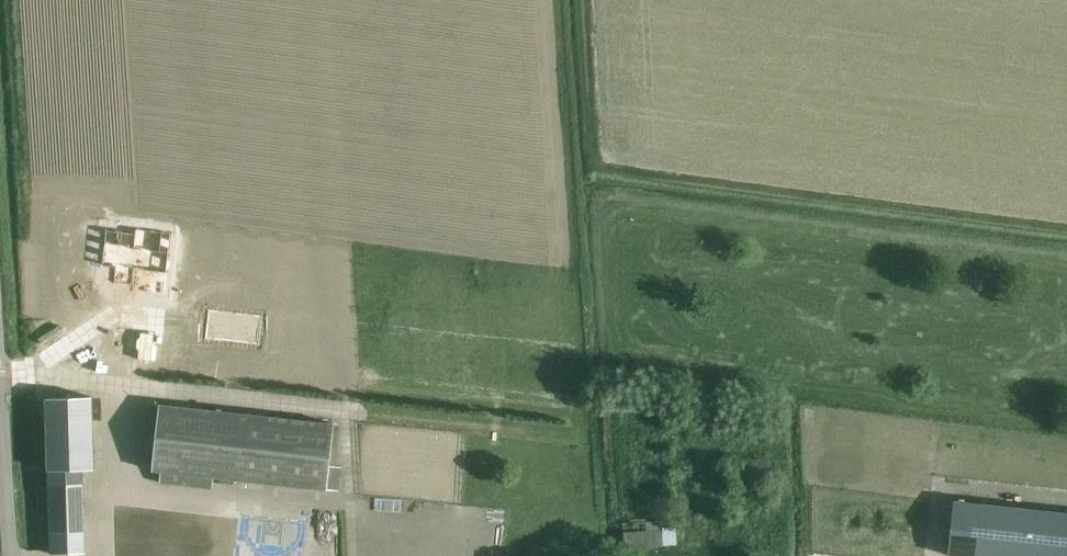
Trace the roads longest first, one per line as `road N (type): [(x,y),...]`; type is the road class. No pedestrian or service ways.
road 1 (unclassified): [(13,555),(0,346)]

